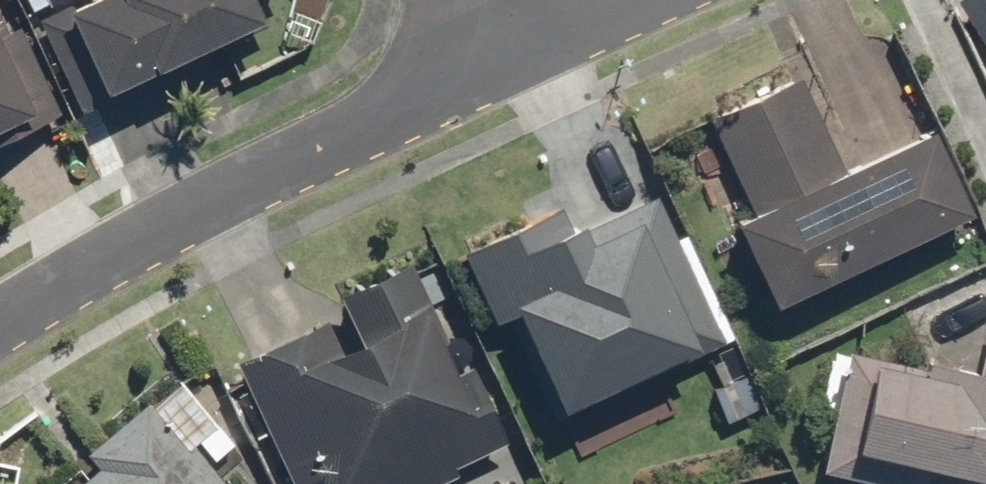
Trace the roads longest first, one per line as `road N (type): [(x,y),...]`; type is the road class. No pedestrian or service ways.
road 1 (residential): [(0,328),(82,269),(496,54)]
road 2 (residential): [(496,54),(619,0)]

